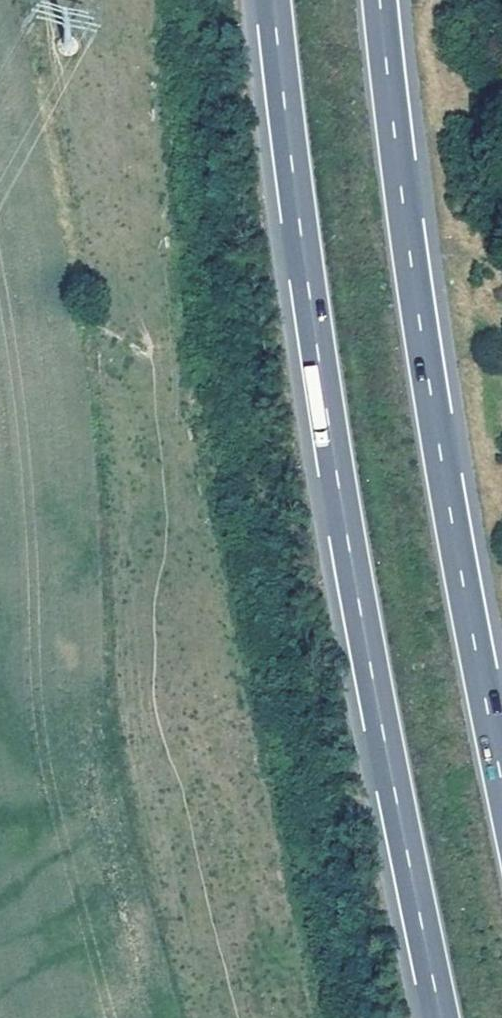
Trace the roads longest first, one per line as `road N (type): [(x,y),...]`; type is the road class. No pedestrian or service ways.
road 1 (motorway): [(272,0),(279,104),(352,572),(441,1017)]
road 2 (motorway): [(501,783),(434,413),(381,0)]

